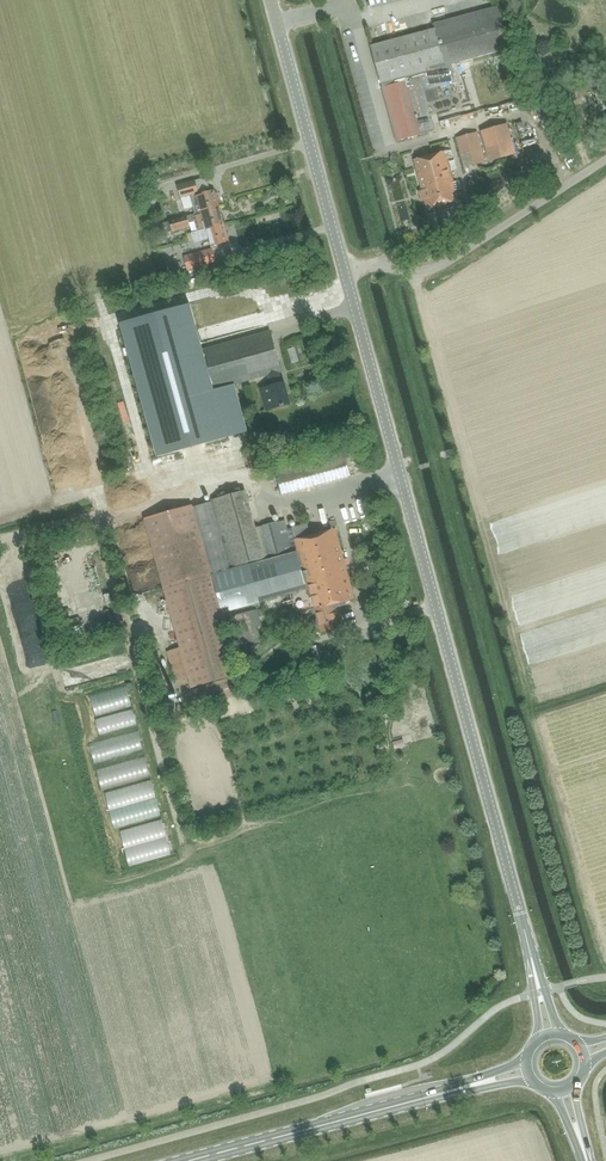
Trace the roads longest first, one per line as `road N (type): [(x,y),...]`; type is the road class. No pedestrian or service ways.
road 1 (track): [(580,981),(311,0)]
road 2 (secondary): [(531,957),(271,0)]
road 3 (primary): [(189,1160),(445,1093)]

